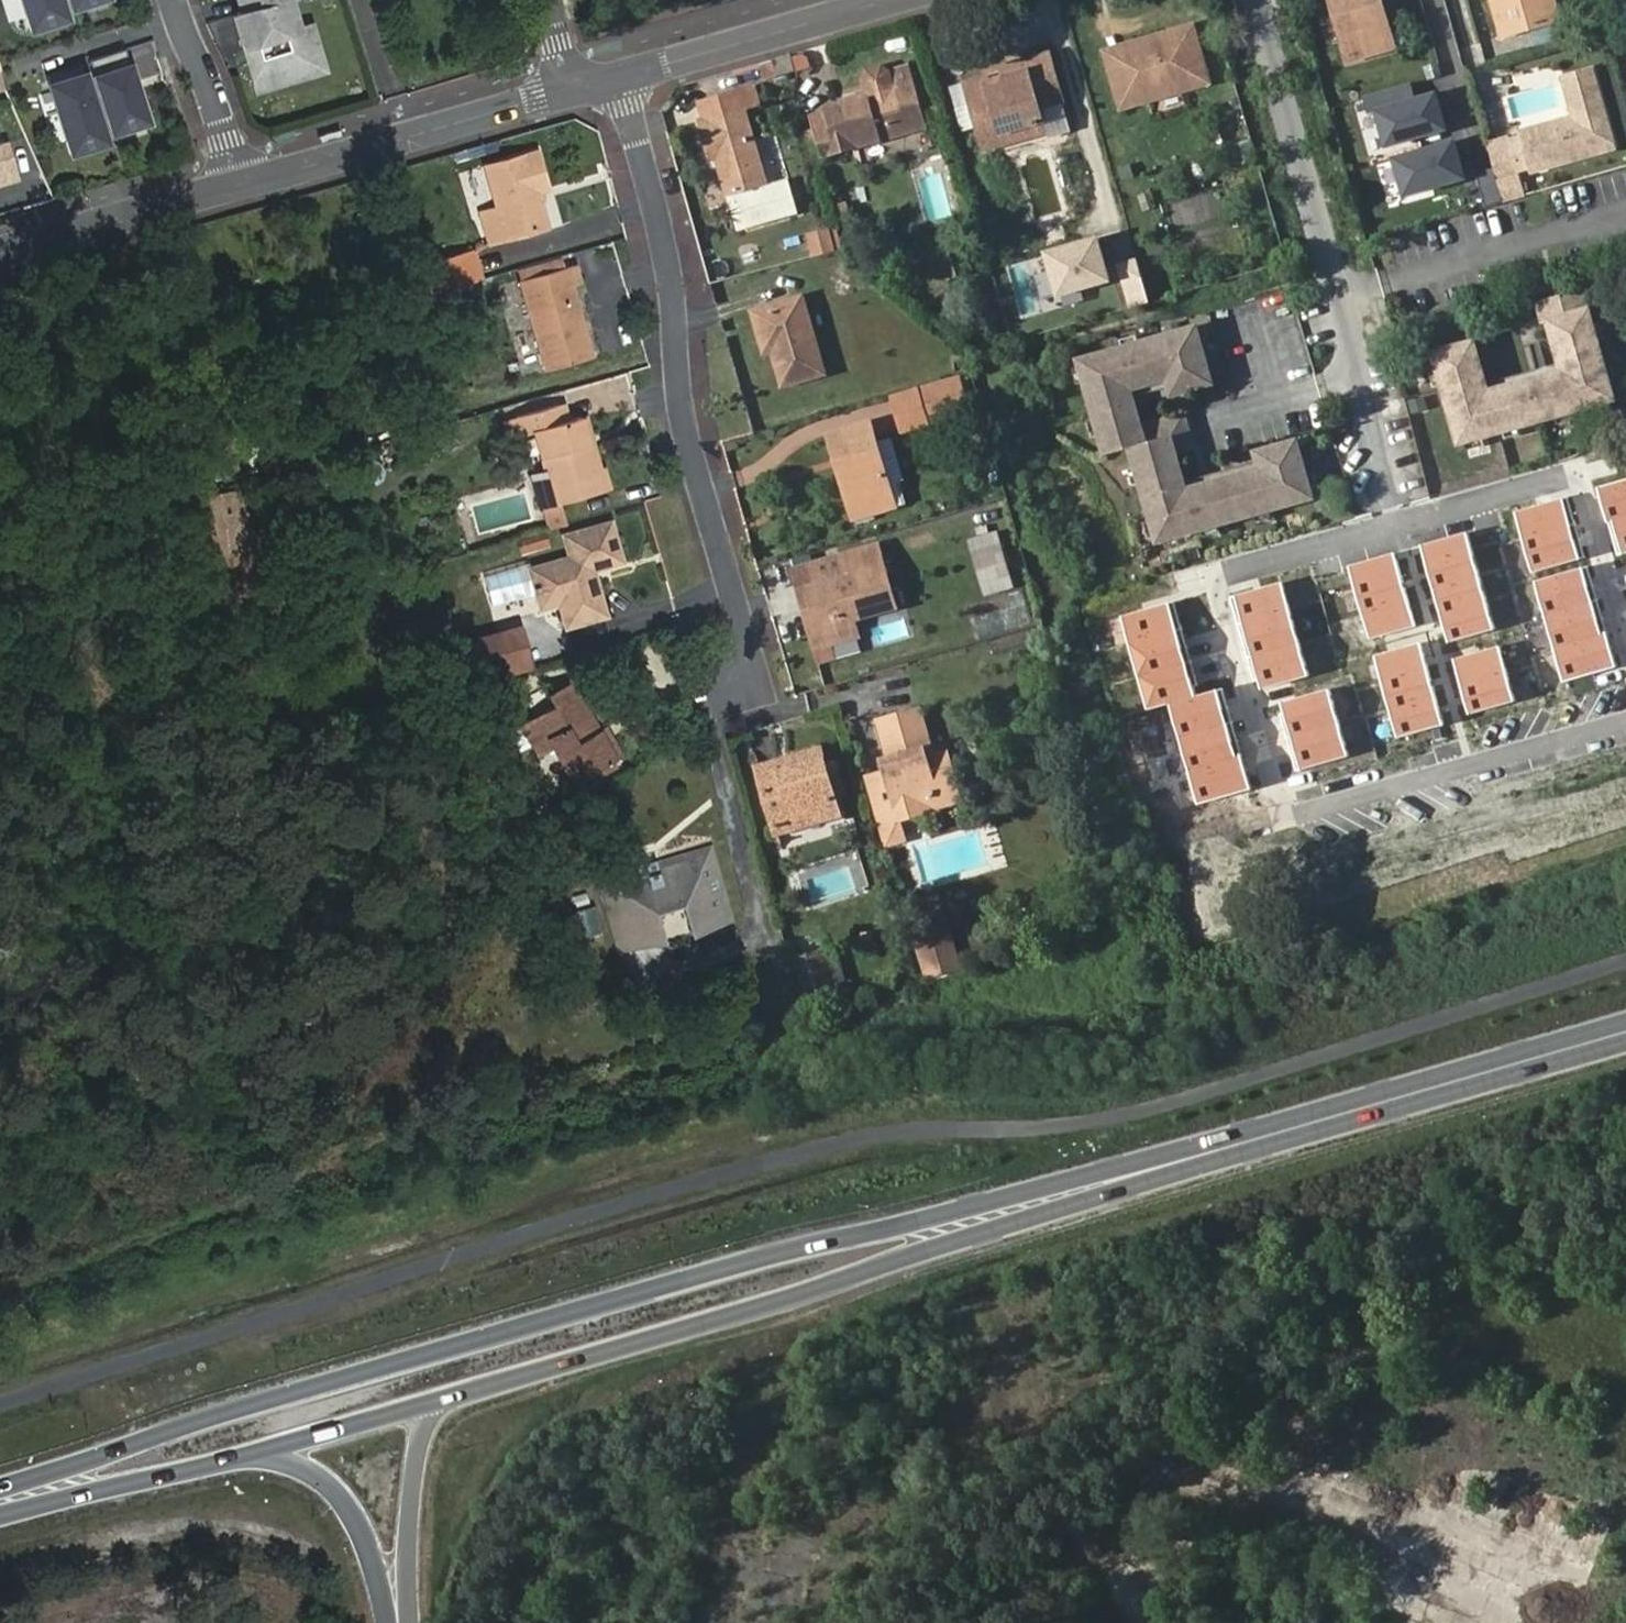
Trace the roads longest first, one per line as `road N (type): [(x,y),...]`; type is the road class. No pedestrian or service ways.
road 1 (primary): [(1374,1103),(1152,1151),(218,1406),(0,1490)]
road 2 (primary): [(437,1402),(653,1343),(1374,1103)]
road 3 (residential): [(743,688),(750,656),(683,423),(668,252),(620,78)]
road 4 (tertiary): [(569,94),(244,185)]
road 5 (tertiary): [(884,0),(620,78)]
road 6 (primary): [(1625,1029),(1374,1103)]
road 7 (tertiary): [(244,185),(0,256)]
road 8 (tertiary): [(237,1458),(286,1463),(348,1502),(391,1622)]
road 9 (primary): [(0,1515),(237,1458)]
road 10 (tertiary): [(406,1622),(416,1452),(437,1402)]
road 11 (primary): [(237,1458),(437,1402)]
road 12 (residential): [(244,185),(176,0)]

